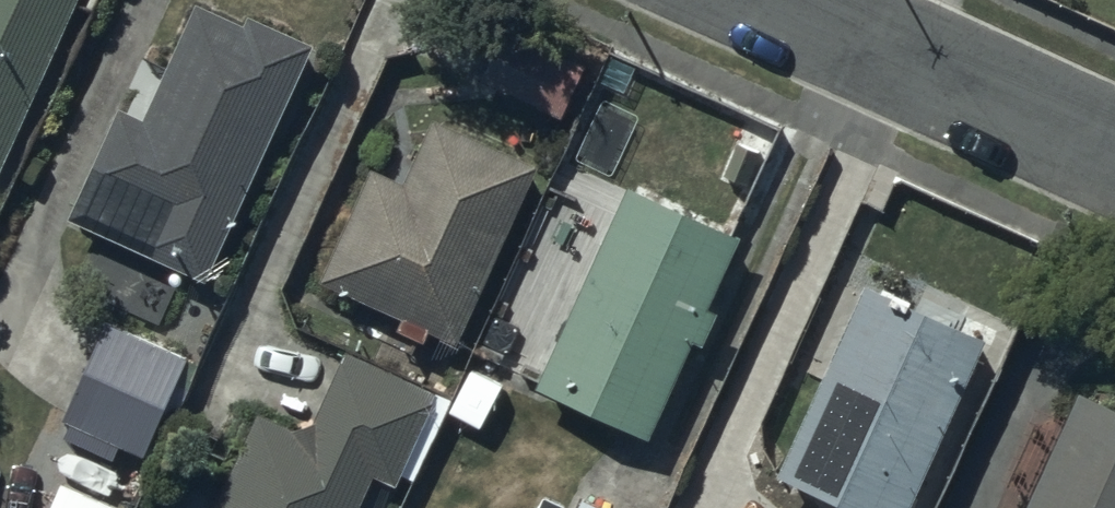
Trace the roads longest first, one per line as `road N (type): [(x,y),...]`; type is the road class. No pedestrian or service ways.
road 1 (residential): [(781,0),(1114,151)]

